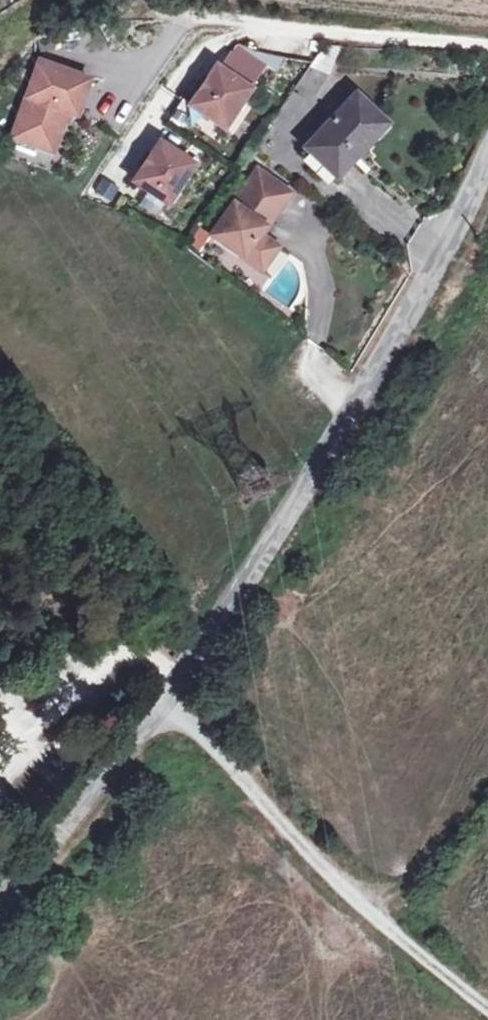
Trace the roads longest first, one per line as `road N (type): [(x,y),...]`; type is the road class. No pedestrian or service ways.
road 1 (unclassified): [(487,146),(378,358),(168,694),(0,903)]
road 2 (track): [(168,694),(301,856),(487,1013)]

